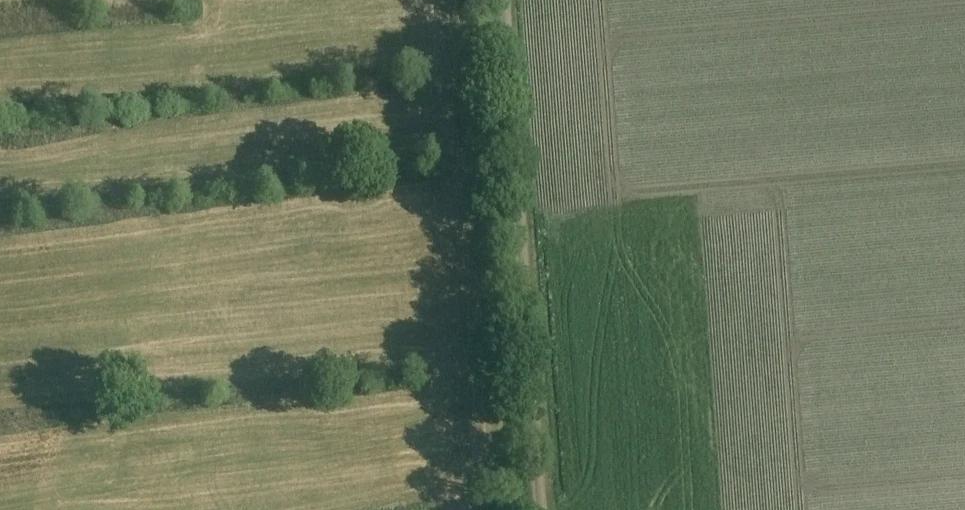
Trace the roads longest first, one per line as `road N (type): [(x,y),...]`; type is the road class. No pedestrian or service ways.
road 1 (unclassified): [(542,509),(504,0)]

